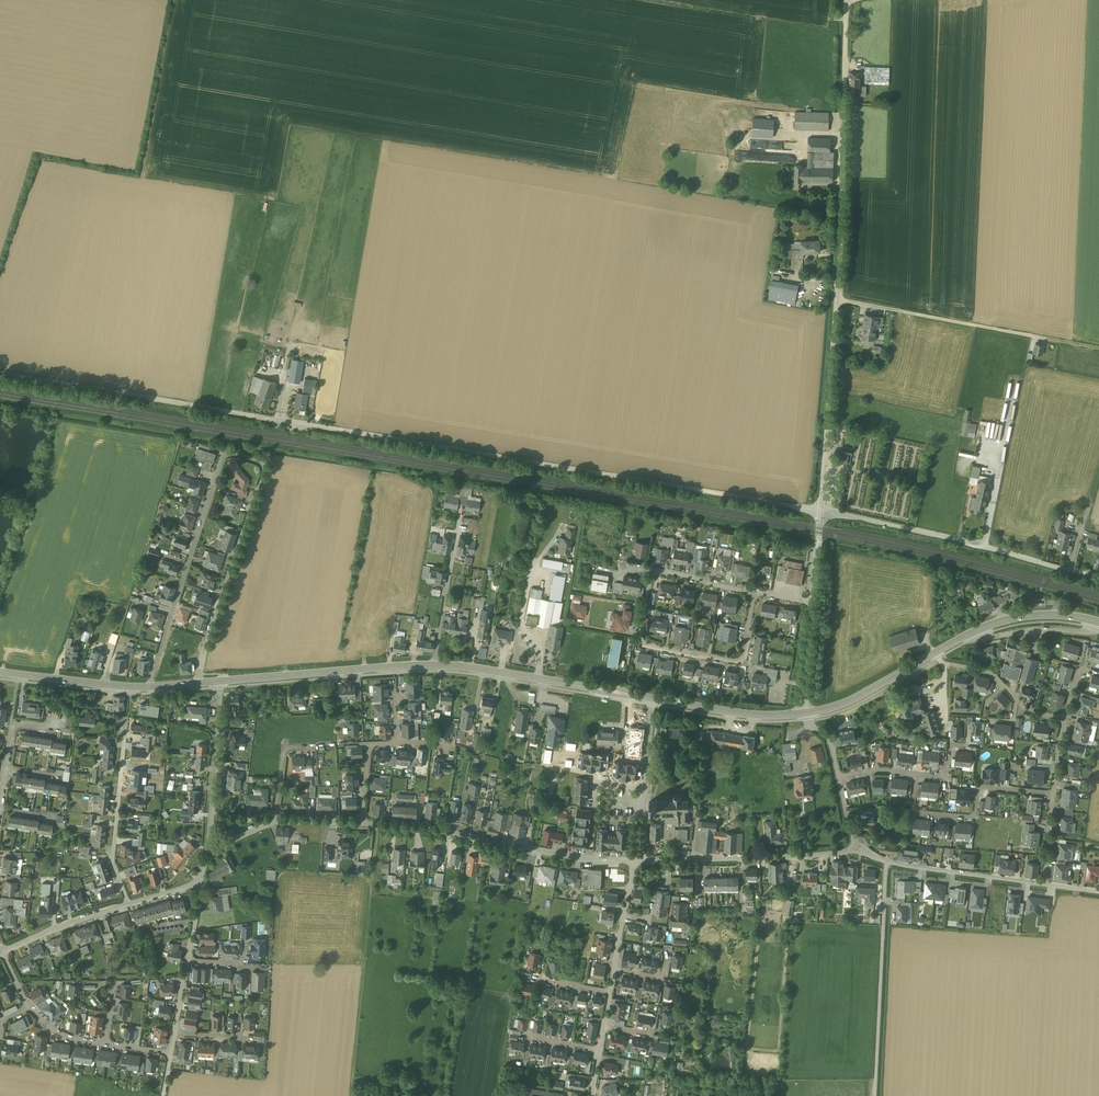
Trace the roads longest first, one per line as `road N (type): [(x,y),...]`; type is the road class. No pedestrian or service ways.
road 1 (unclassified): [(821,509),(0,371)]
road 2 (residential): [(194,683),(264,466),(239,453),(223,456),(148,687)]
road 3 (unclassified): [(837,297),(846,0)]
road 4 (residential): [(753,594),(655,573),(640,633),(644,644),(691,655),(736,661),(745,655)]
road 5 (unclassified): [(362,822),(588,860),(637,860)]
road 6 (track): [(376,823),(353,1095)]
road 7 (unclassified): [(1070,569),(821,509)]
road 8 (residential): [(886,861),(875,1095)]
road 9 (residential): [(637,860),(860,851)]
road 10 (residential): [(129,904),(112,862),(130,686)]
road 11 (secondary): [(651,698),(434,664)]
road 12 (unclassified): [(1048,337),(837,297)]
road 13 (secondary): [(434,664),(220,681)]
road 14 (unclassified): [(821,509),(837,297)]
road 15 (residential): [(916,773),(917,811),(974,817),(982,786),(1054,795)]
road 16 (residential): [(207,856),(220,681)]
road 17 (secondary): [(1098,622),(1022,616),(936,651)]
road 18 (residential): [(651,698),(637,860)]
road 19 (residential): [(886,861),(1043,885)]
road 20 (secondary): [(805,712),(741,713),(651,698)]
road 21 (residential): [(936,651),(946,663),(989,671),(1030,710),(1065,716)]
road 22 (residential): [(460,518),(434,664)]
road 23 (secondary): [(936,651),(851,699),(805,712)]
road 24 (residential): [(24,675),(0,812)]
road 25 (unclassified): [(3,953),(129,904)]

